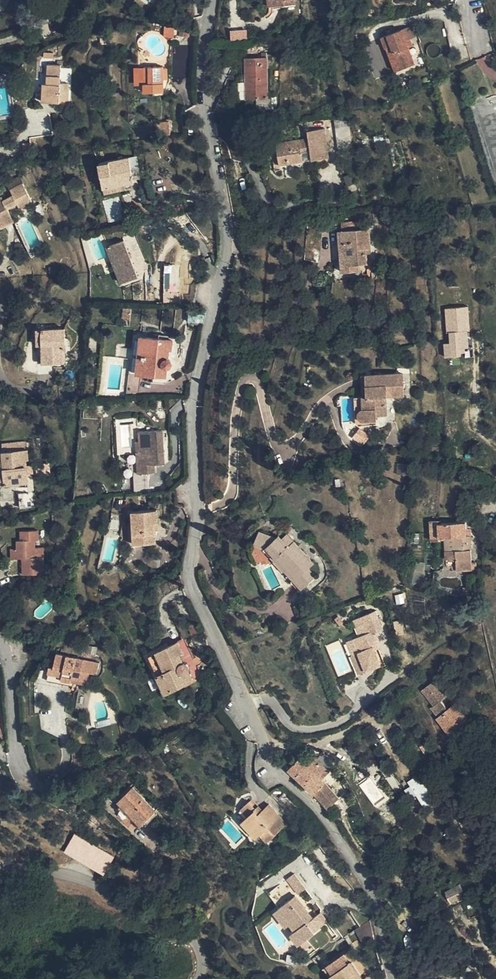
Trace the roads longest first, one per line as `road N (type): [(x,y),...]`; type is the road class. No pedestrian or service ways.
road 1 (residential): [(392,978),(376,903),(322,814),(266,750),(192,582),(198,393),(227,233),(213,136),(237,0)]
road 2 (residential): [(0,866),(74,876),(159,914),(194,943),(204,966),(199,978)]
road 3 (residential): [(0,641),(23,769)]

